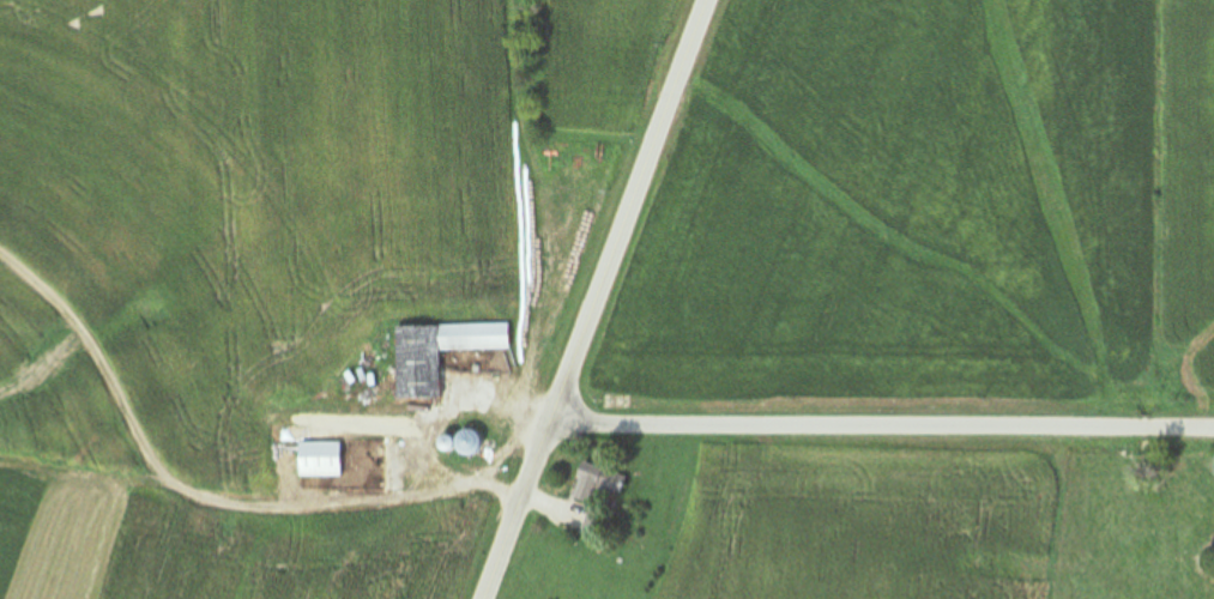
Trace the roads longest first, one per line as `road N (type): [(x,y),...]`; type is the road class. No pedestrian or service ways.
road 1 (residential): [(1213,424),(554,422)]
road 2 (secondary): [(488,598),(707,0)]

